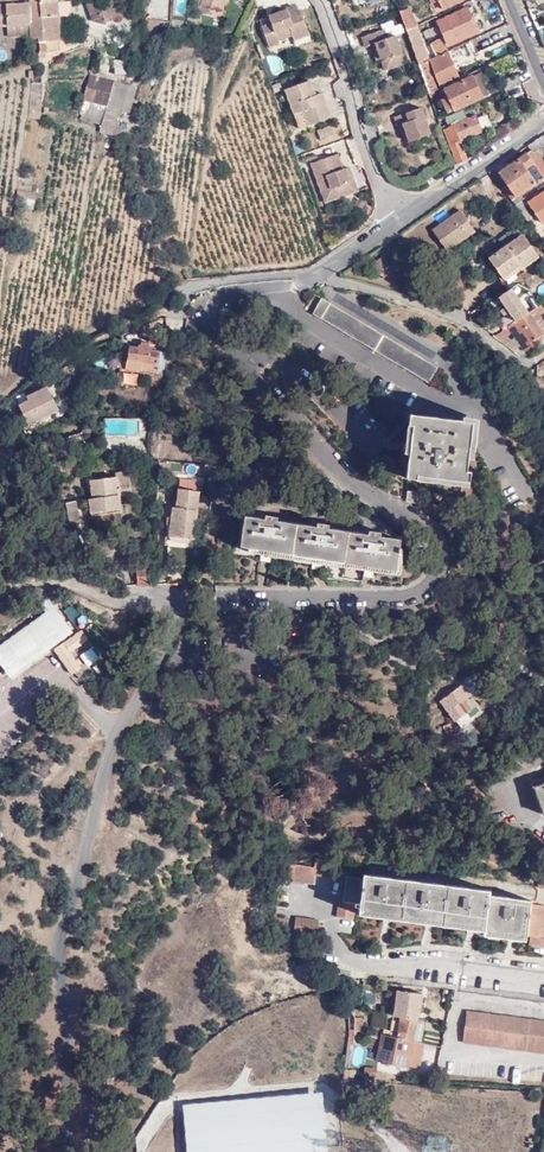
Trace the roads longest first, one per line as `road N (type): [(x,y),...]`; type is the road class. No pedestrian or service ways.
road 1 (residential): [(63,1151),(59,988),(67,906),(121,734),(183,612),(168,601),(118,598),(41,577),(0,589)]
road 2 (residential): [(543,125),(323,273)]
road 3 (residential): [(321,905),(351,962),(433,959),(543,973)]
road 4 (residential): [(521,367),(469,324),(323,273)]
road 5 (residential): [(323,273),(183,290)]

